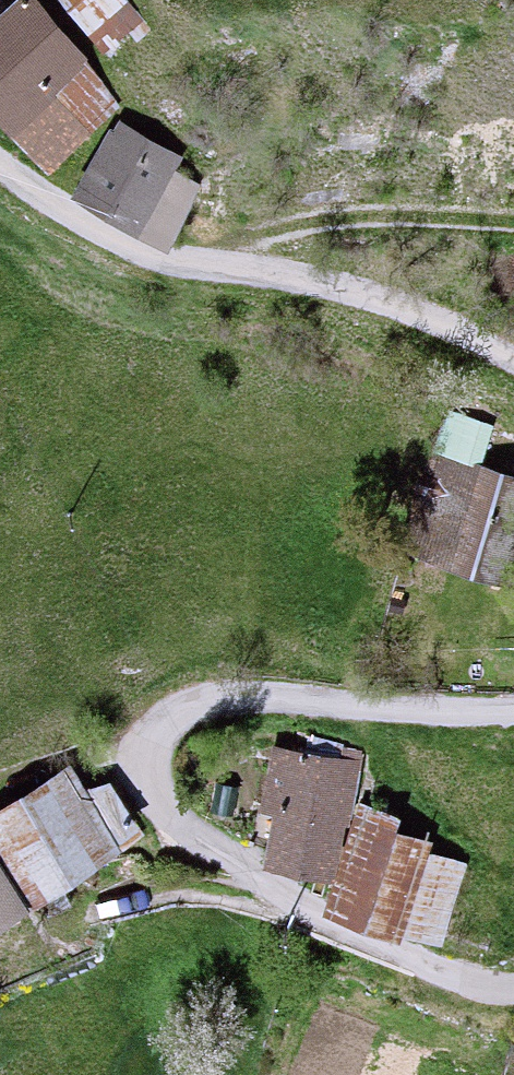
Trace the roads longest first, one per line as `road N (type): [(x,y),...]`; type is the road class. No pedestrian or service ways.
road 1 (unclassified): [(513,695),(245,695),(169,719),(144,747),(146,781),(164,815),(289,901),(461,984),(513,994)]
road 2 (unclassified): [(0,165),(158,268),(321,278),(420,307),(513,355)]
road 3 (track): [(219,271),(283,235),(420,218),(513,227)]

